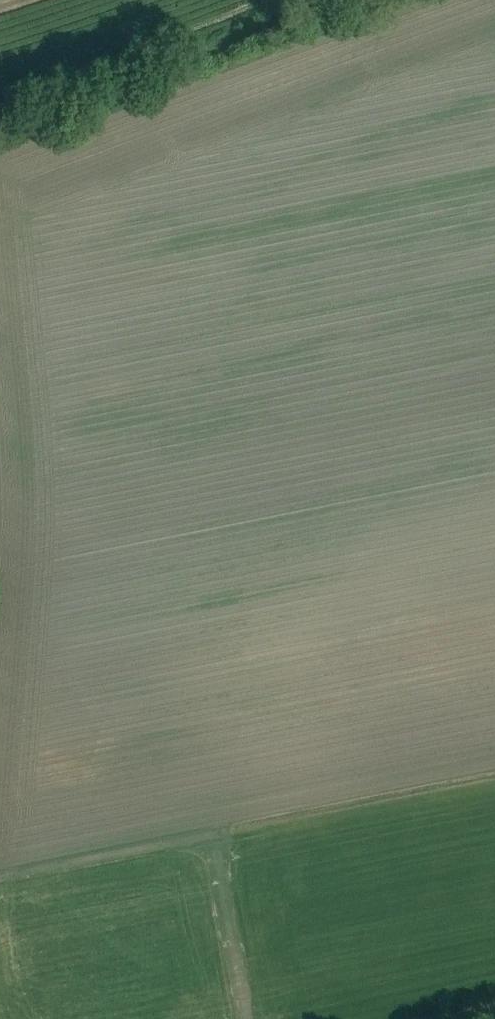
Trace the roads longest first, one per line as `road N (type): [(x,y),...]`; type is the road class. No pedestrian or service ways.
road 1 (track): [(0,122),(328,0)]

